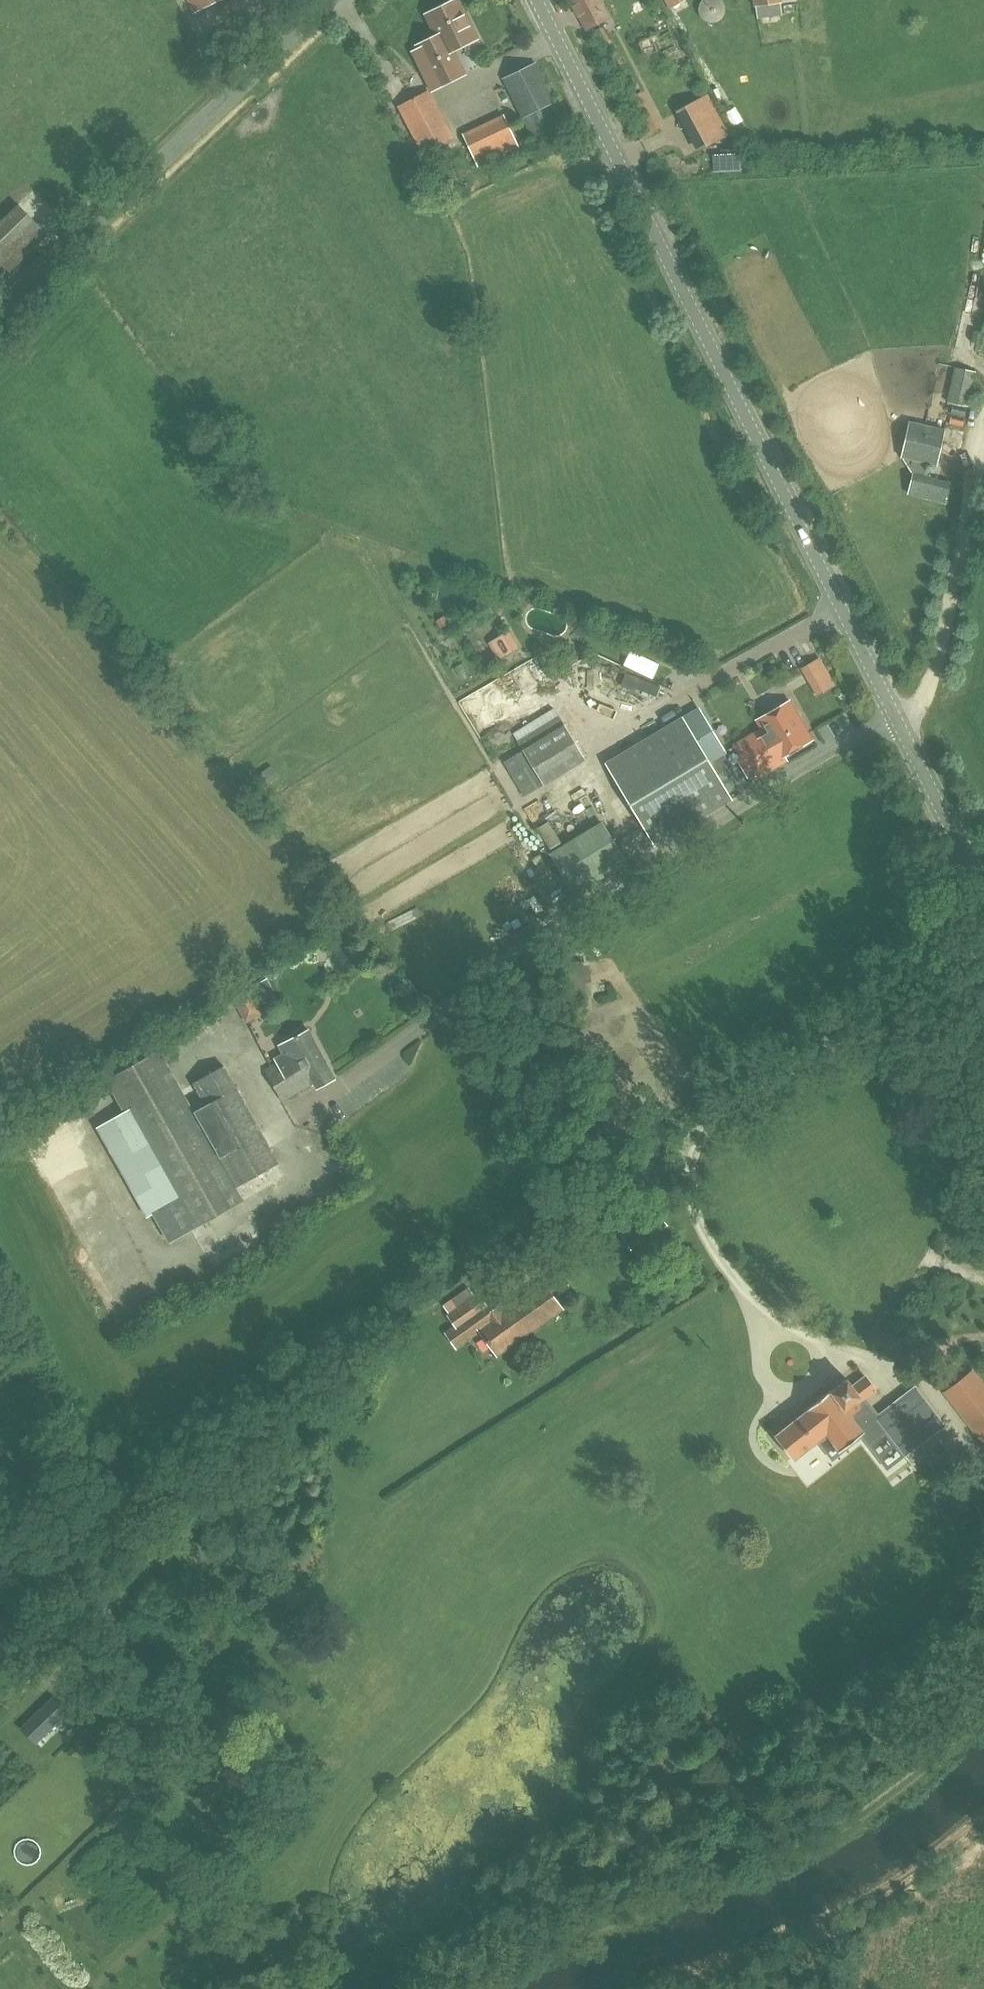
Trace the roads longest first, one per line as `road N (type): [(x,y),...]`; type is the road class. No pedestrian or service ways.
road 1 (tertiary): [(983,891),(539,0)]
road 2 (unclassified): [(0,313),(330,0)]
road 3 (track): [(983,418),(927,690),(908,741)]

